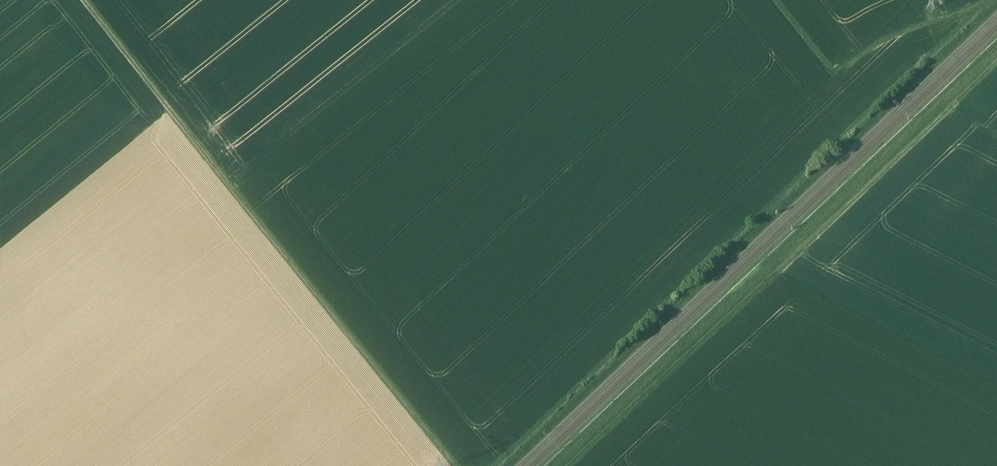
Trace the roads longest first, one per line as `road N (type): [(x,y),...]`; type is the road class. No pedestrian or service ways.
road 1 (track): [(561,465),(996,54)]
road 2 (track): [(457,465),(82,0)]
road 3 (track): [(974,13),(903,31),(836,74),(777,0)]

